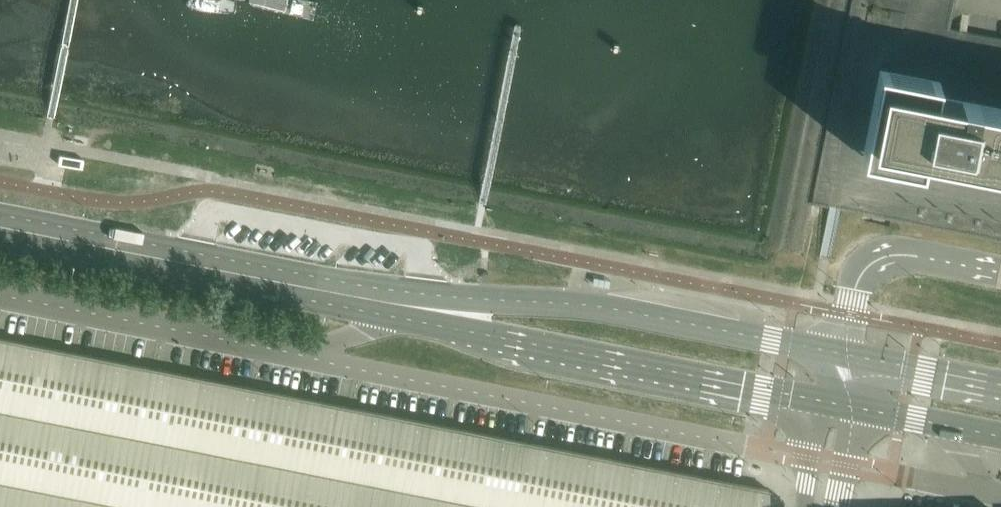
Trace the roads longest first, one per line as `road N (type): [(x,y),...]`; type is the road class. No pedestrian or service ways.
road 1 (secondary): [(841,354),(634,312),(347,296)]
road 2 (unclassified): [(767,450),(350,371),(296,354)]
road 3 (secondary): [(388,315),(832,409)]
road 4 (secondary): [(0,229),(347,296)]
road 5 (unclassified): [(296,354),(0,296)]
road 6 (secondary): [(1000,386),(841,354)]

